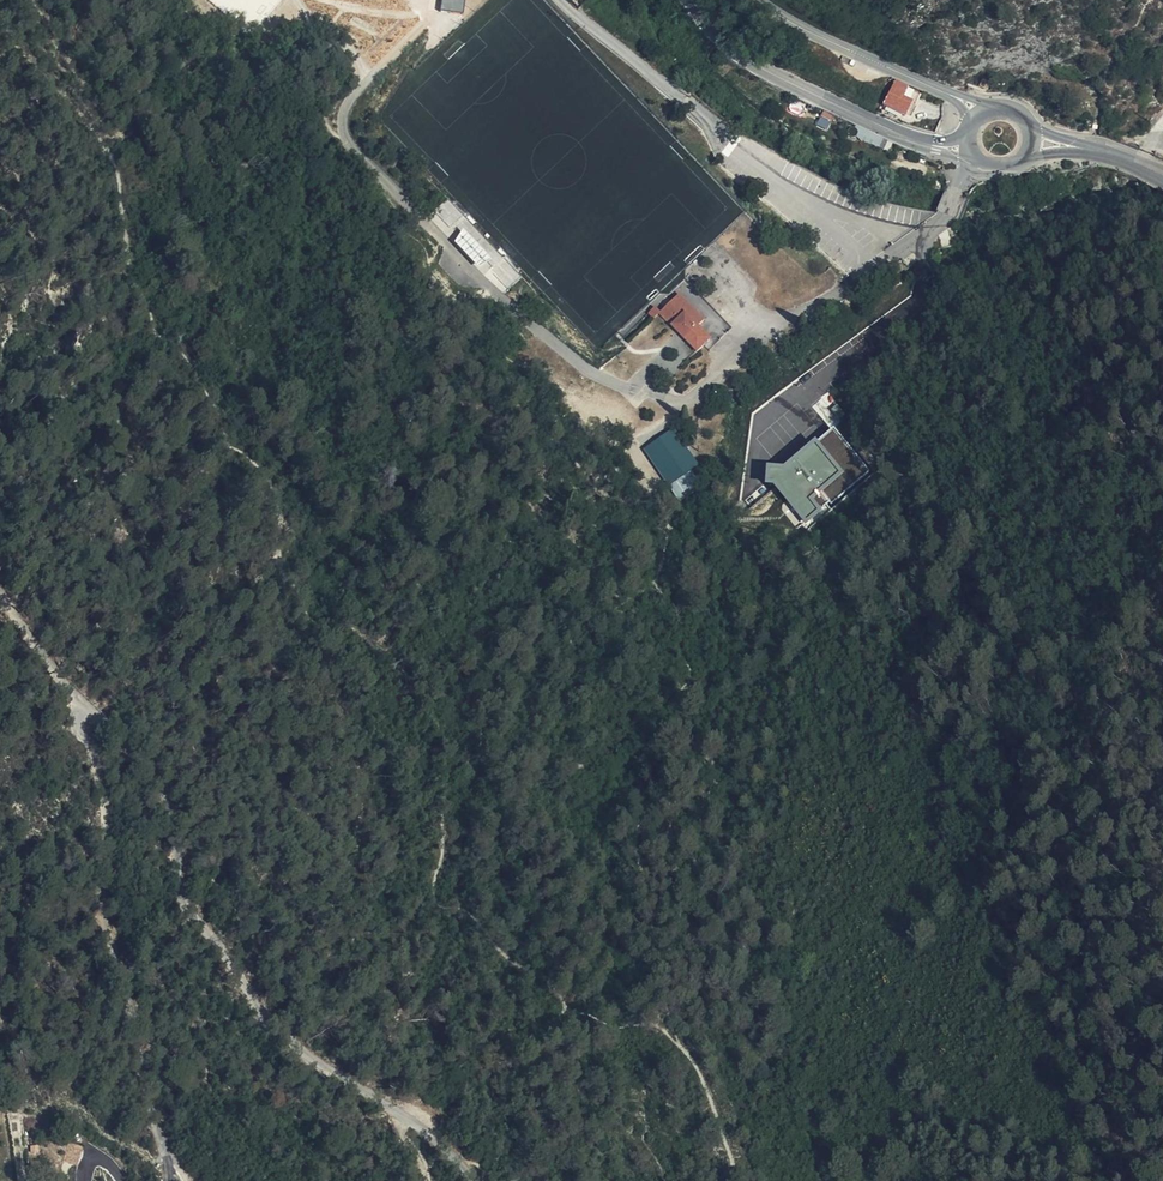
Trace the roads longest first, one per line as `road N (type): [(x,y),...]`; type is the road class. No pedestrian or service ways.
road 1 (tertiary): [(980,114),(761,0)]
road 2 (tertiary): [(898,131),(752,61),(694,0)]

